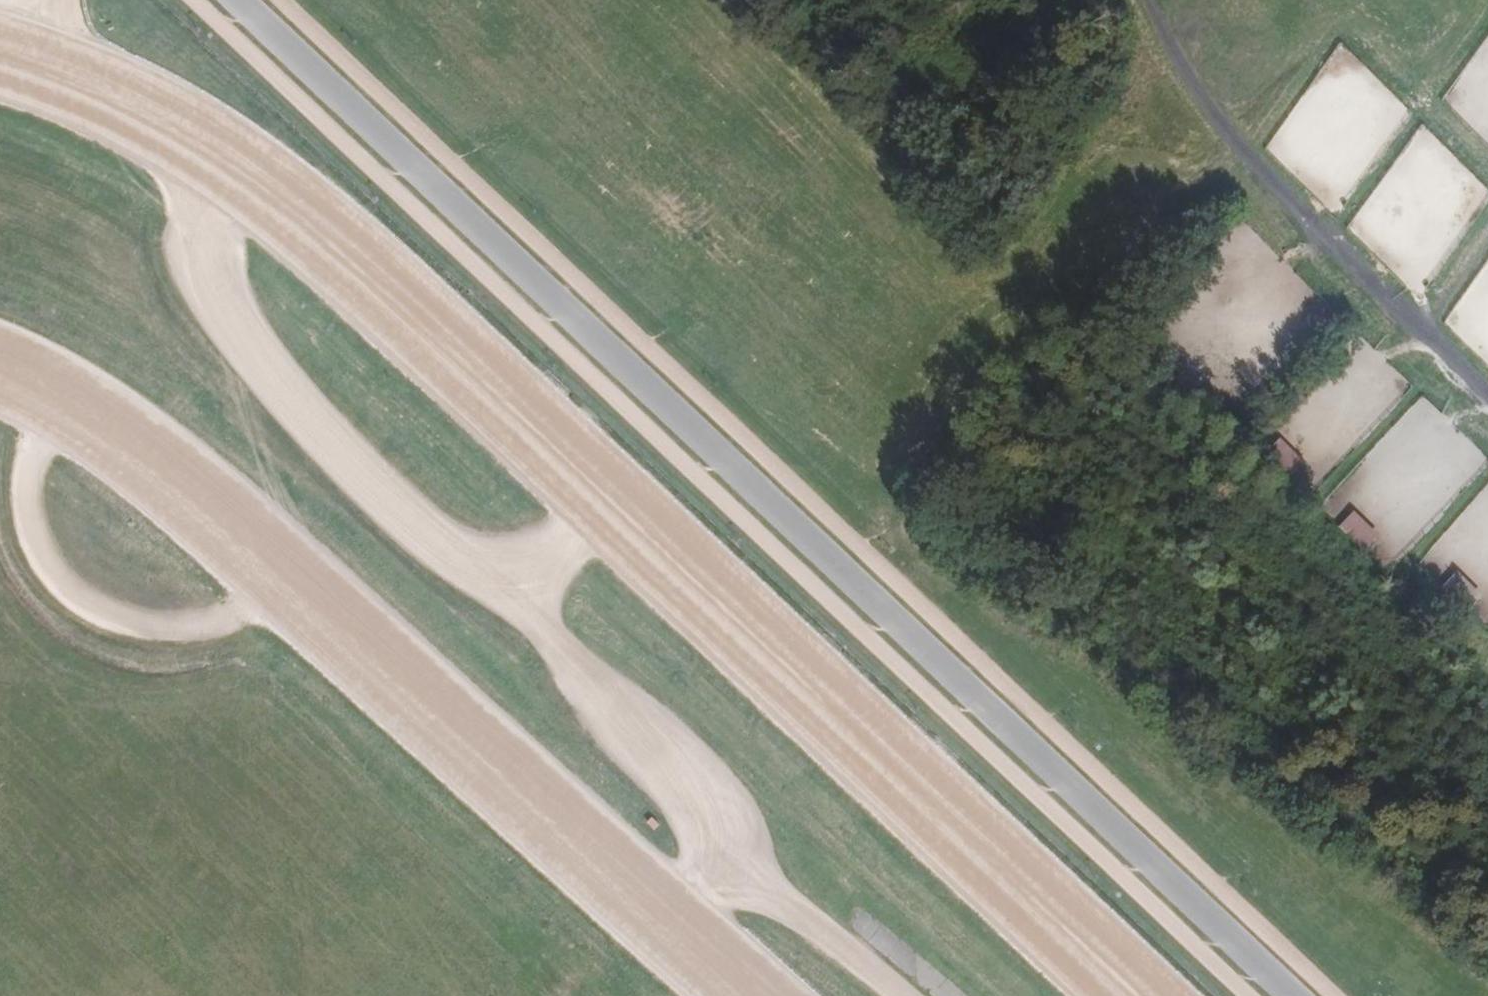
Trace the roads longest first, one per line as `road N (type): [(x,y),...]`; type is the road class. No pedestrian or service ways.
road 1 (track): [(893,995),(745,869),(450,544),(236,337),(200,225)]
road 2 (track): [(1147,0),(1188,77),(1235,140),(1487,389)]

